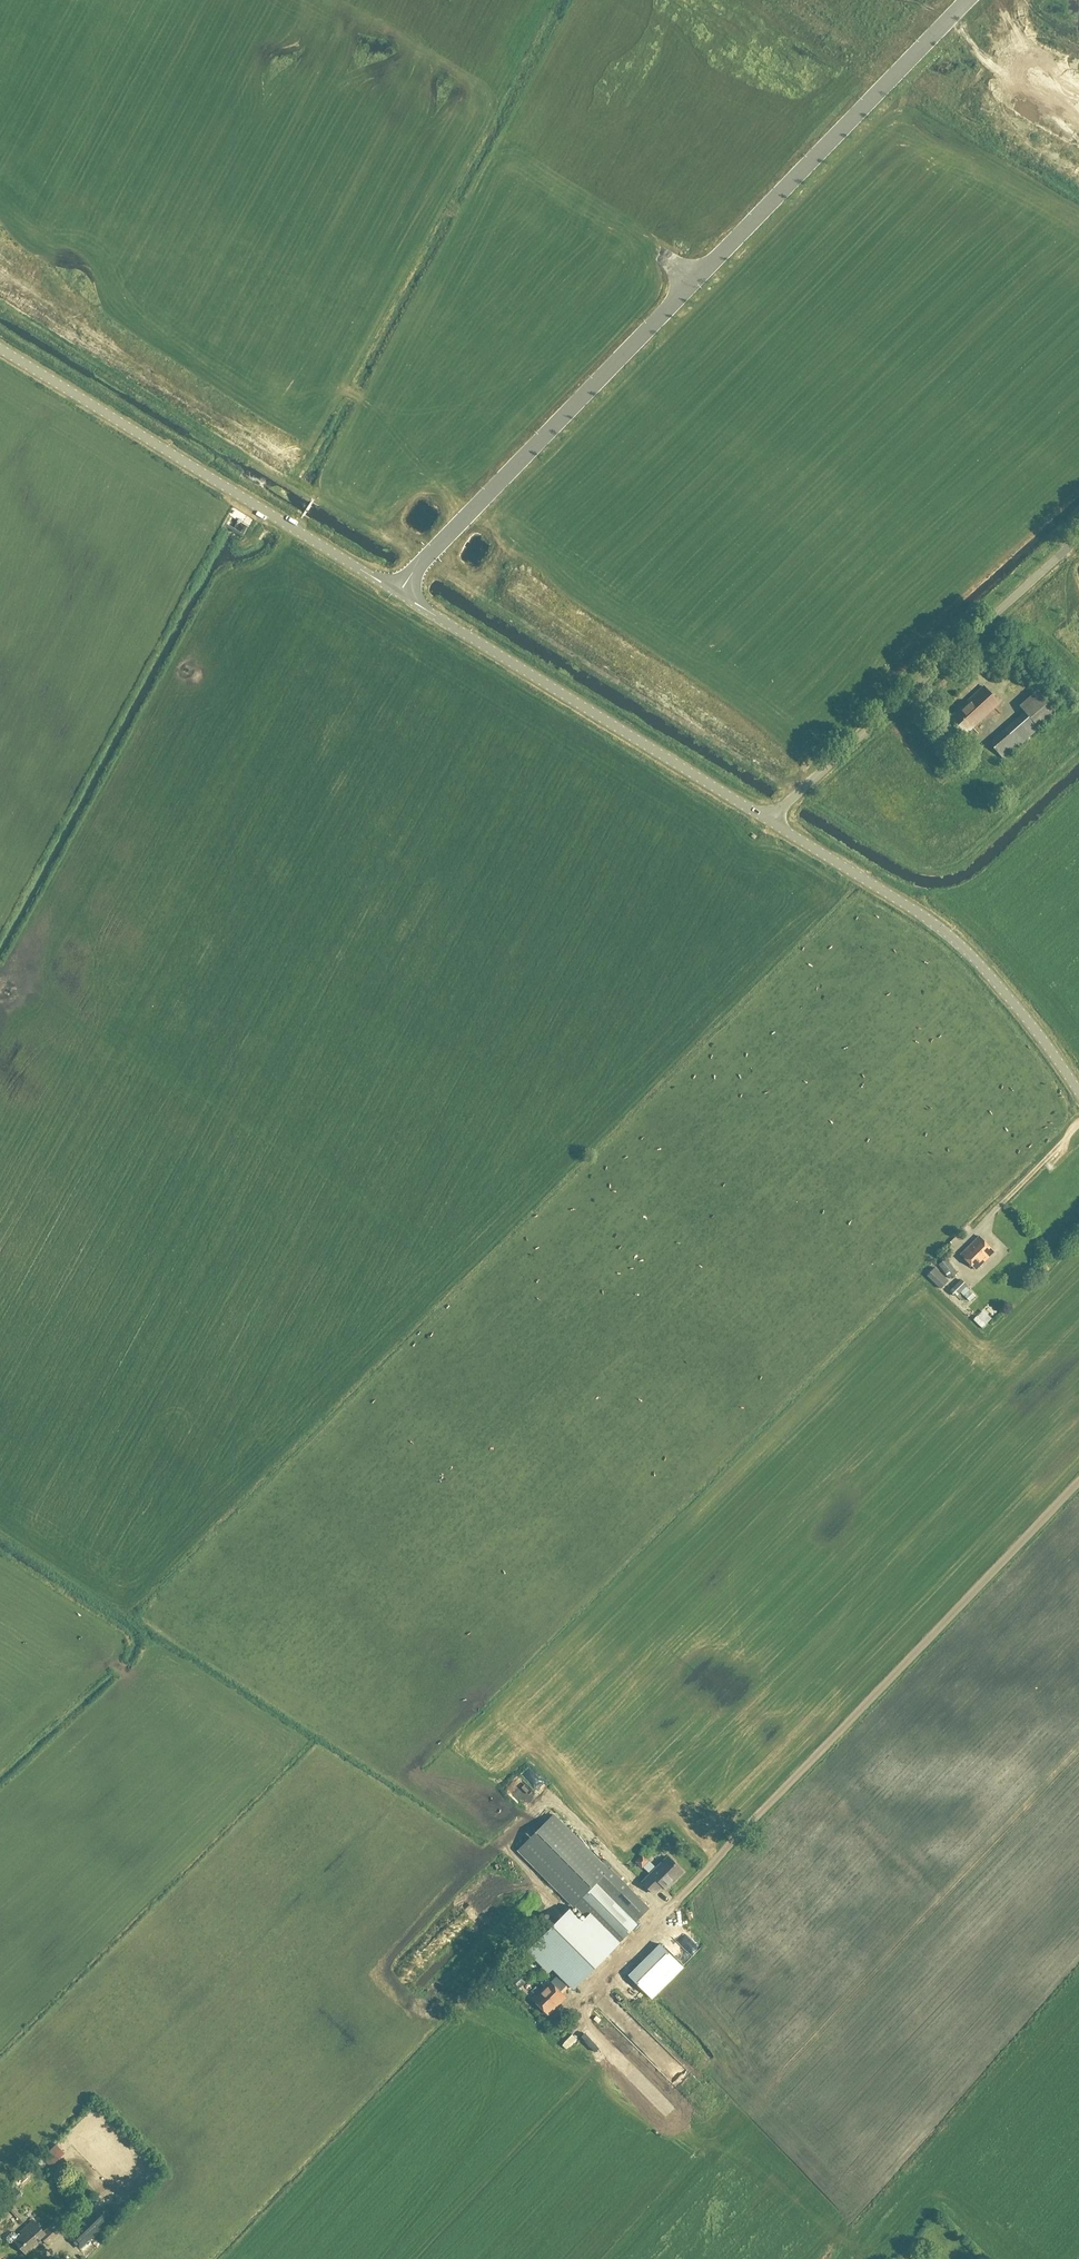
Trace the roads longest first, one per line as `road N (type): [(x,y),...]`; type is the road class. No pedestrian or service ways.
road 1 (unclassified): [(518,462),(48,186),(38,153),(43,136),(122,0)]
road 2 (unclassified): [(968,0),(518,462)]
road 3 (tertiary): [(397,592),(0,348)]
road 4 (tertiary): [(768,820),(397,592)]
road 5 (unclassified): [(768,820),(1078,540)]
road 6 (tertiary): [(1078,1090),(1047,1041),(945,932),(768,820)]
road 7 (unclassified): [(518,462),(397,592)]

